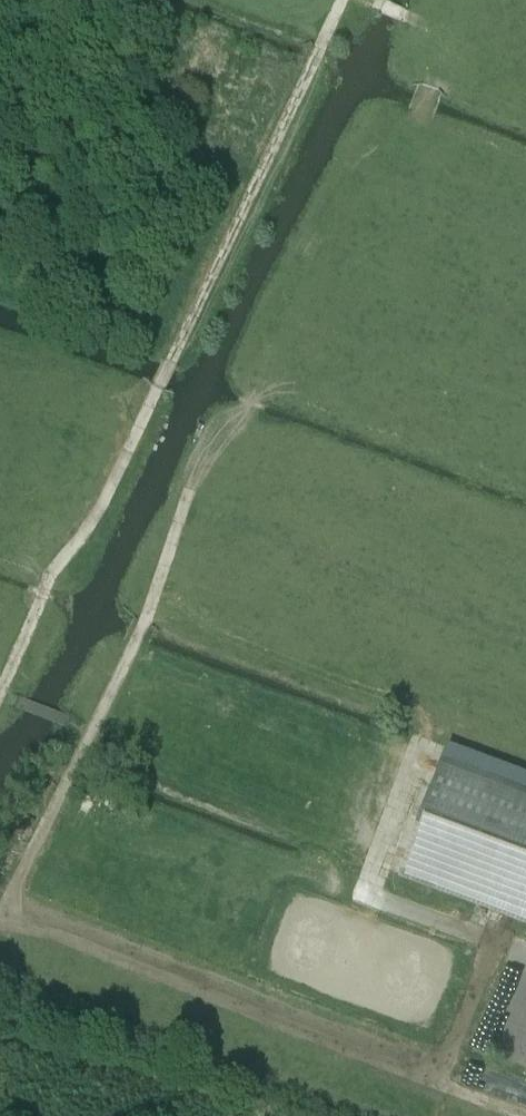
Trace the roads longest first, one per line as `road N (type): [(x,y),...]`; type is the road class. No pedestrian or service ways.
road 1 (track): [(0,919),(153,606),(193,488),(421,116),(438,31),(403,13)]
road 2 (track): [(0,694),(35,631),(47,587),(117,479),(341,0)]
road 3 (track): [(525,1110),(42,931),(0,923)]

